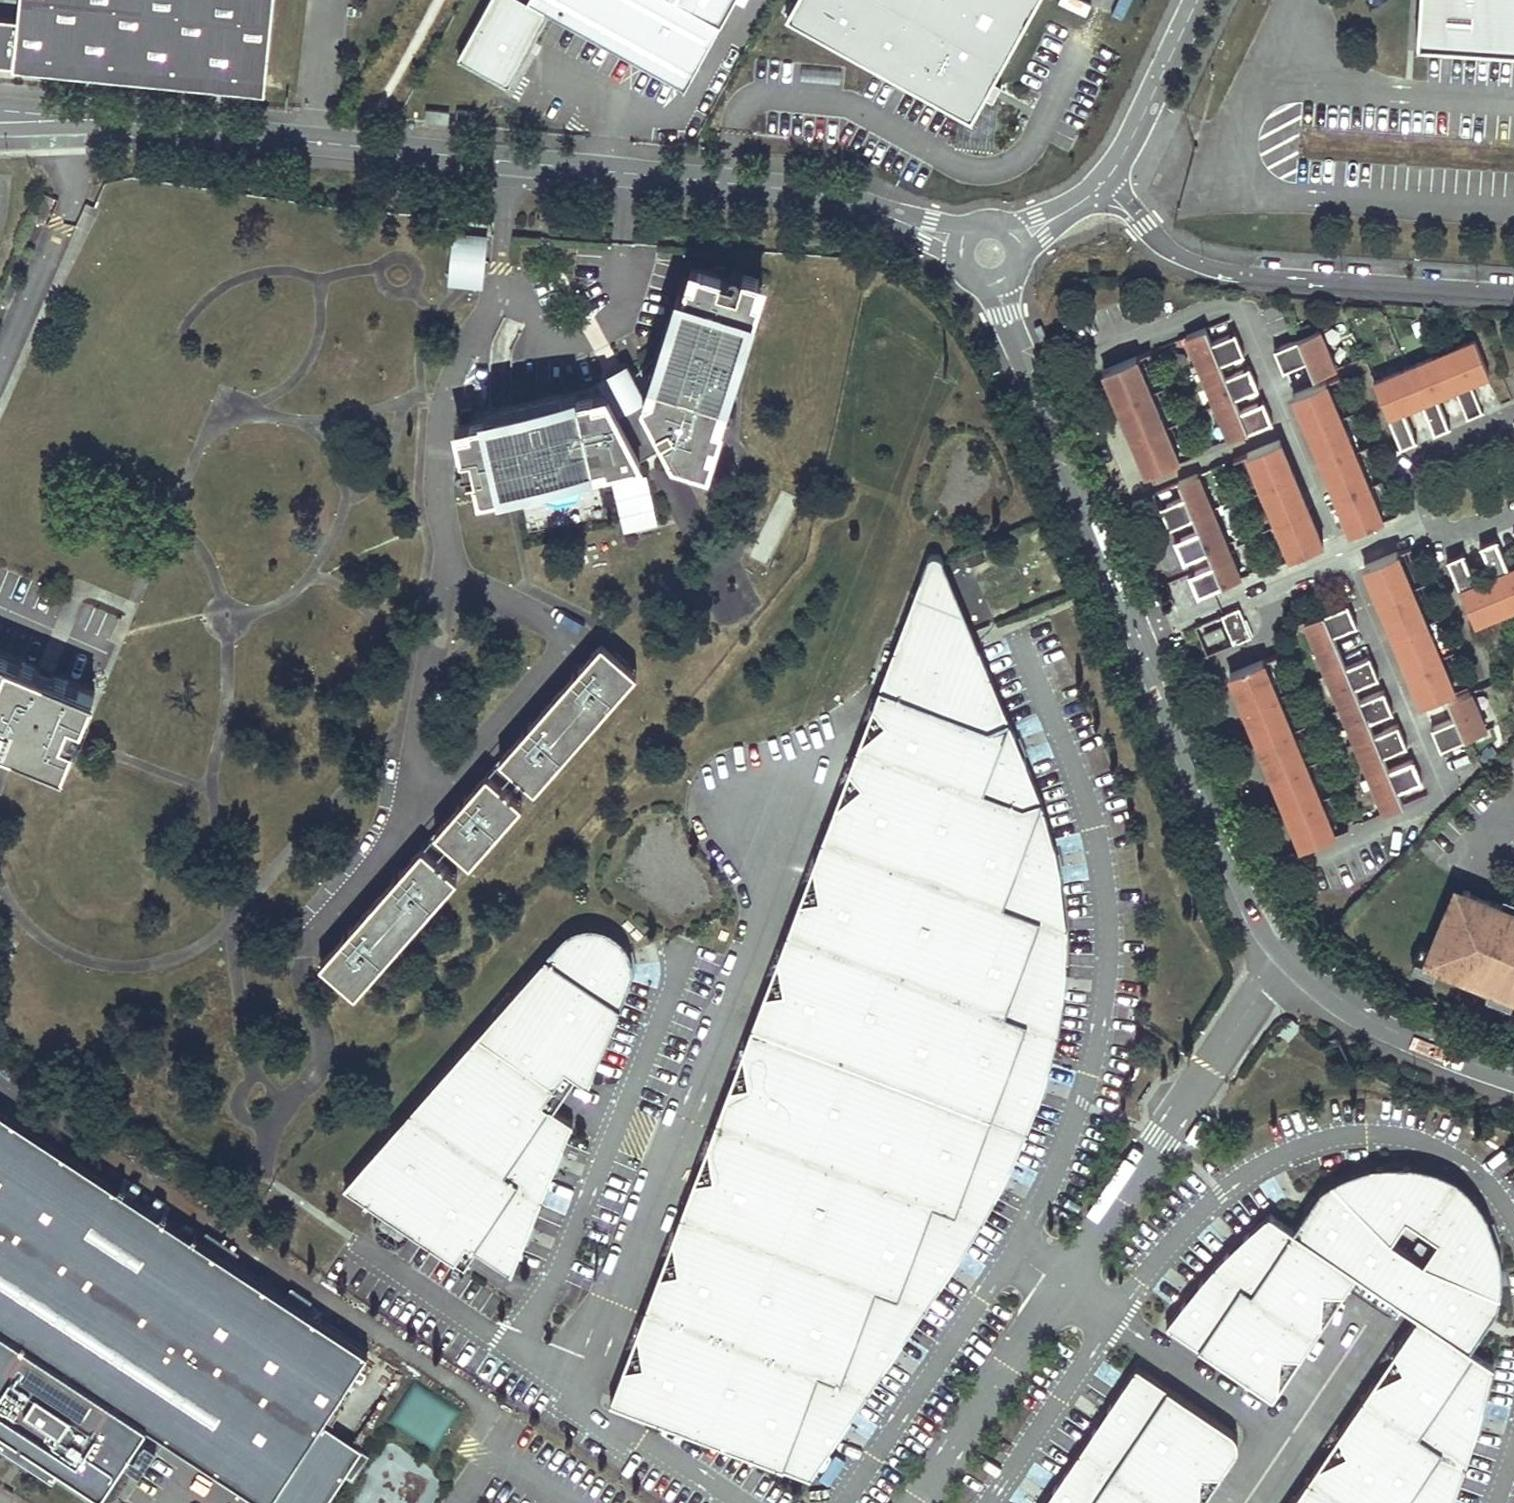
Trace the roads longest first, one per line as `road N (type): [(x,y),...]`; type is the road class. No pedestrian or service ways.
road 1 (unclassified): [(1513,1073),(1372,1013),(1304,961),(1238,869),(998,284)]
road 2 (residential): [(961,245),(861,198),(811,188),(147,124),(0,118)]
road 3 (residential): [(1513,293),(1238,275),(1201,266),(1164,245),(1103,186)]
road 4 (unclassified): [(1103,186),(1127,156),(1200,0)]

